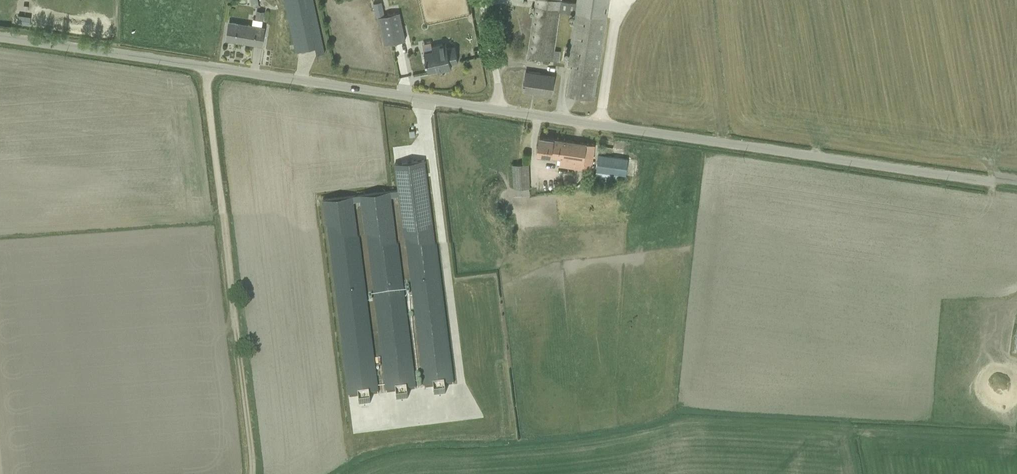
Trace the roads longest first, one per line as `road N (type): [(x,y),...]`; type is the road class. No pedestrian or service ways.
road 1 (unclassified): [(502,108),(1016,182)]
road 2 (unclassified): [(0,37),(502,108)]
road 3 (track): [(251,473),(209,65)]

